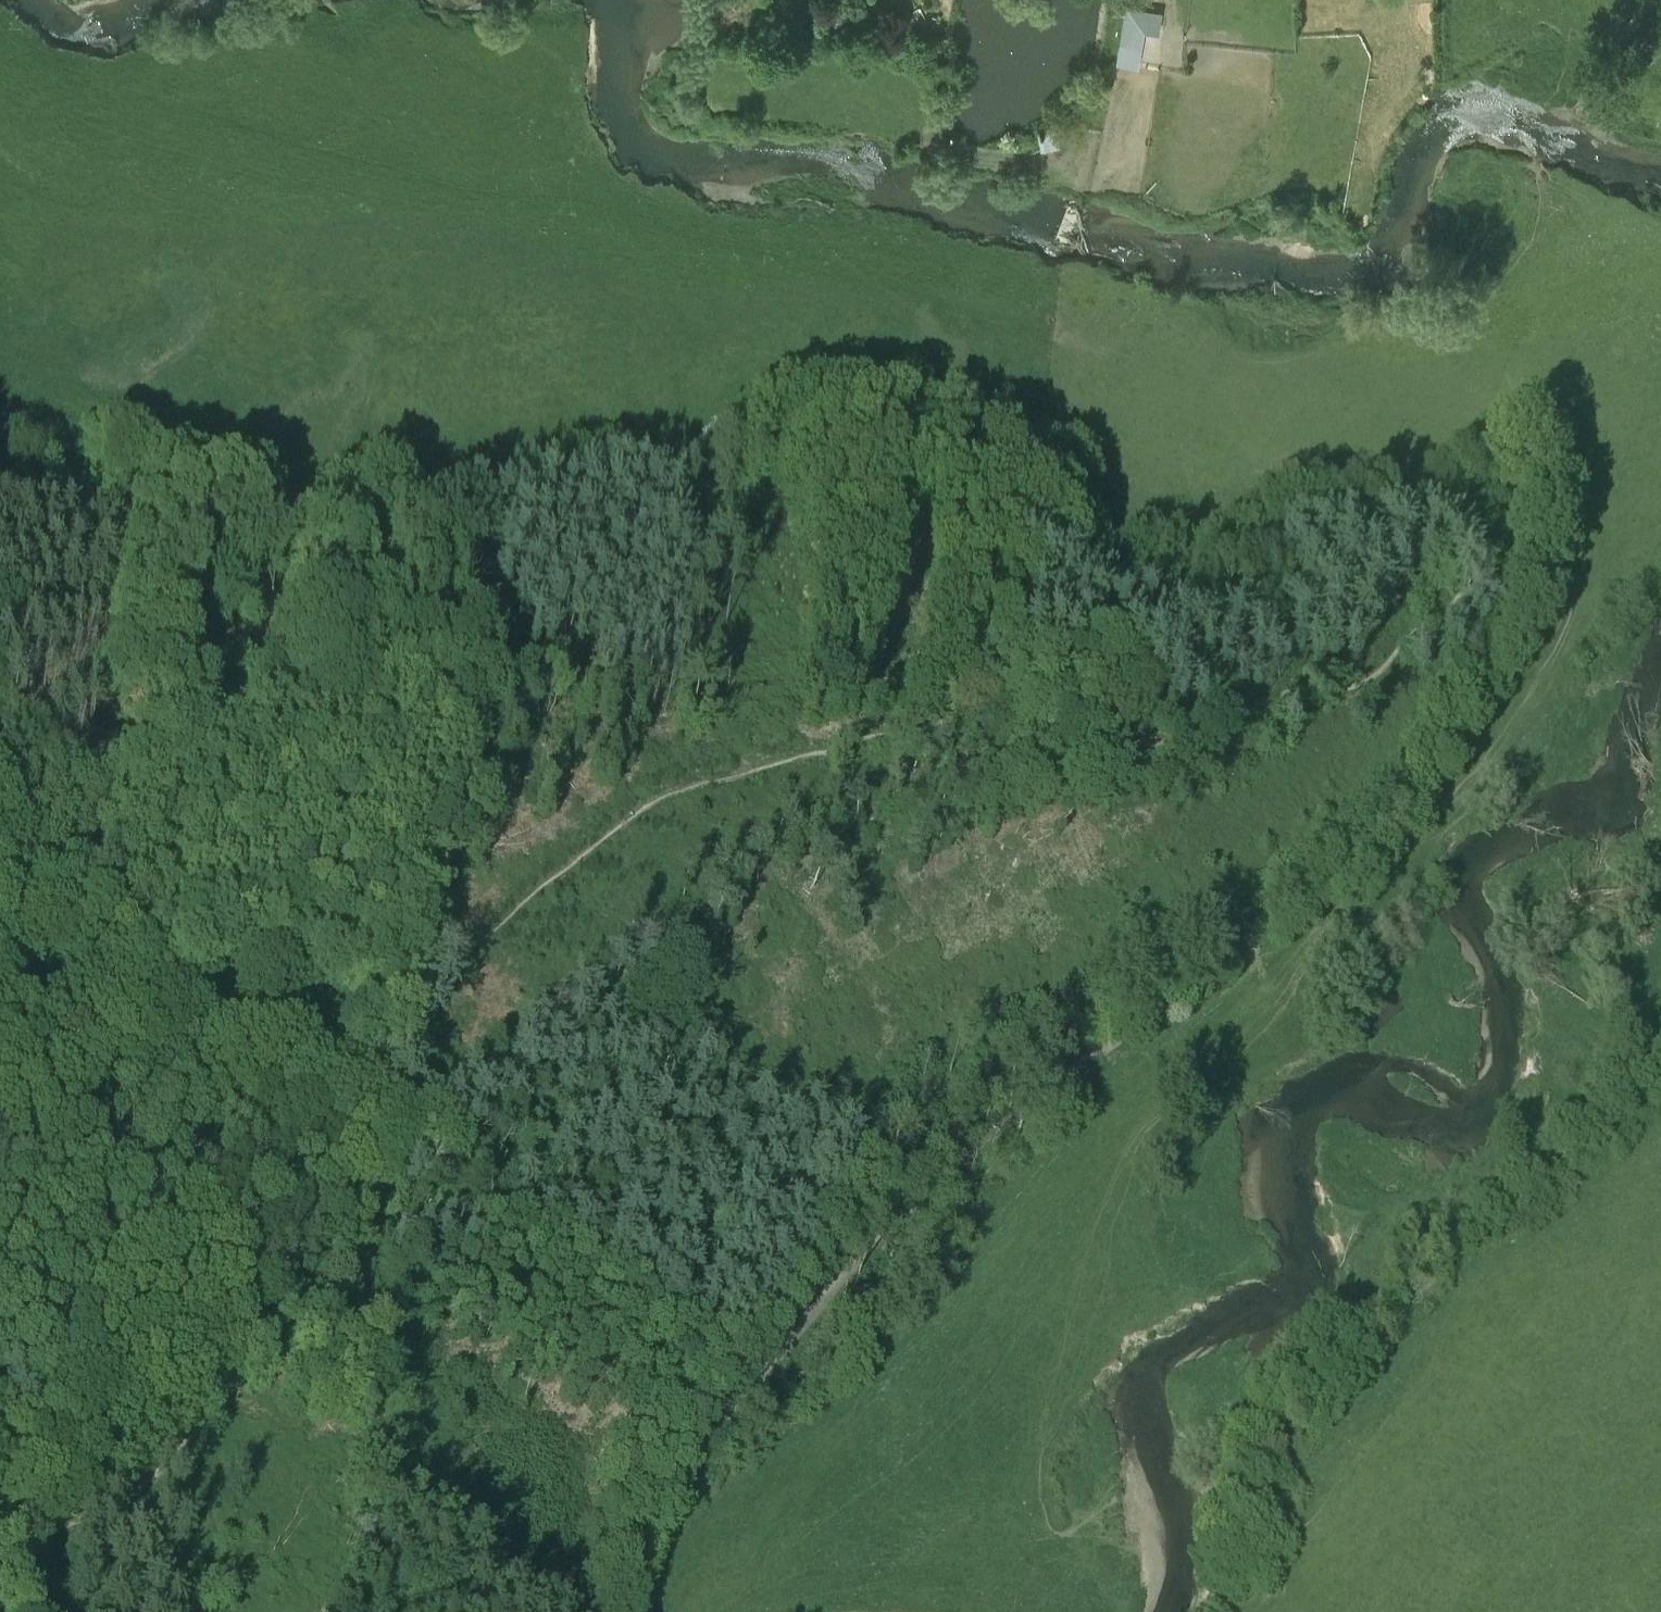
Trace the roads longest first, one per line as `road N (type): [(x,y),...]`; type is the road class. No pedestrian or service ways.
road 1 (track): [(0,423),(403,507),(894,421),(929,426),(1101,516),(1140,521),(1337,509),(1403,537),(1475,591),(1478,631),(1457,678),(1411,757),(1333,852),(1231,945),(978,1144),(790,1343),(700,1475),(643,1611)]
road 2 (track): [(0,1523),(115,1485),(261,1368),(360,1275),(375,1228),(377,1181)]

